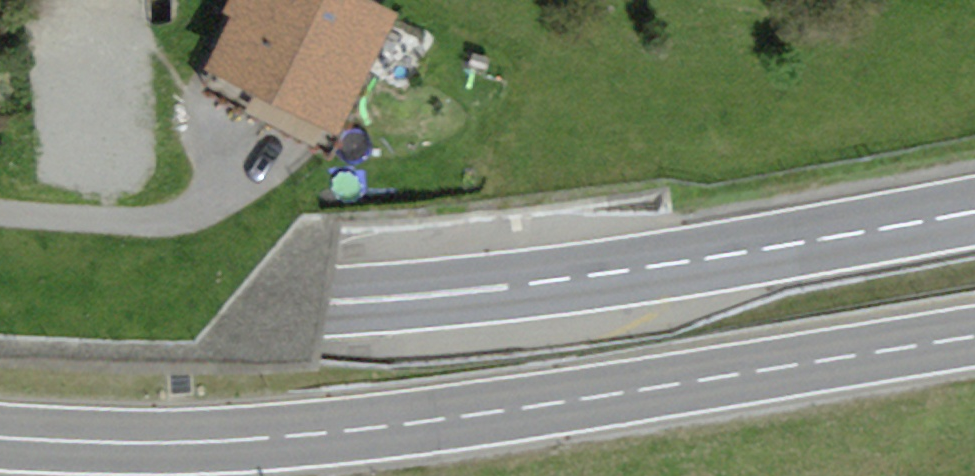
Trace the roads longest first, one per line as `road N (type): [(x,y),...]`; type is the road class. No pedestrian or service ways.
road 1 (tertiary): [(974,340),(281,442),(148,448),(0,436)]
road 2 (primary): [(0,289),(405,305),(974,226)]

